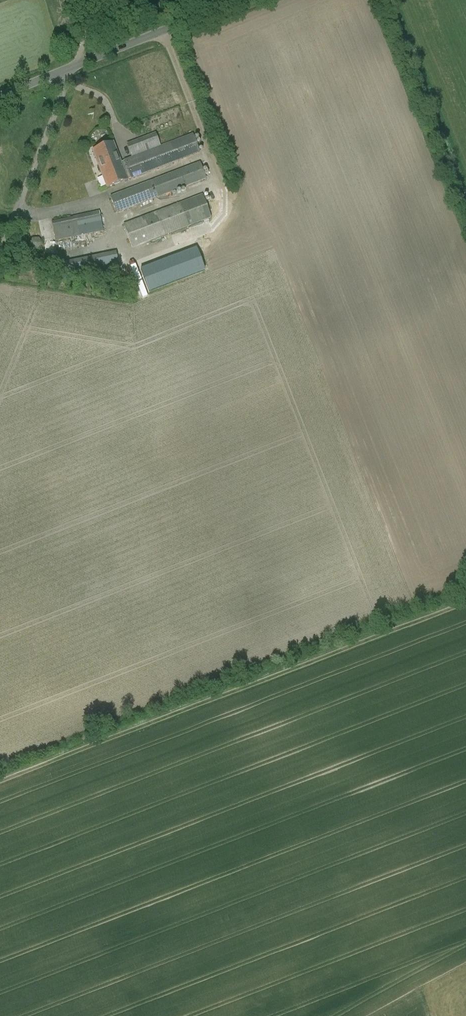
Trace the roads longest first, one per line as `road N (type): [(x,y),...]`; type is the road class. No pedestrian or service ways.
road 1 (track): [(0,777),(465,600)]
road 2 (unclassified): [(0,252),(73,65)]
road 3 (unclassified): [(73,65),(237,0)]

